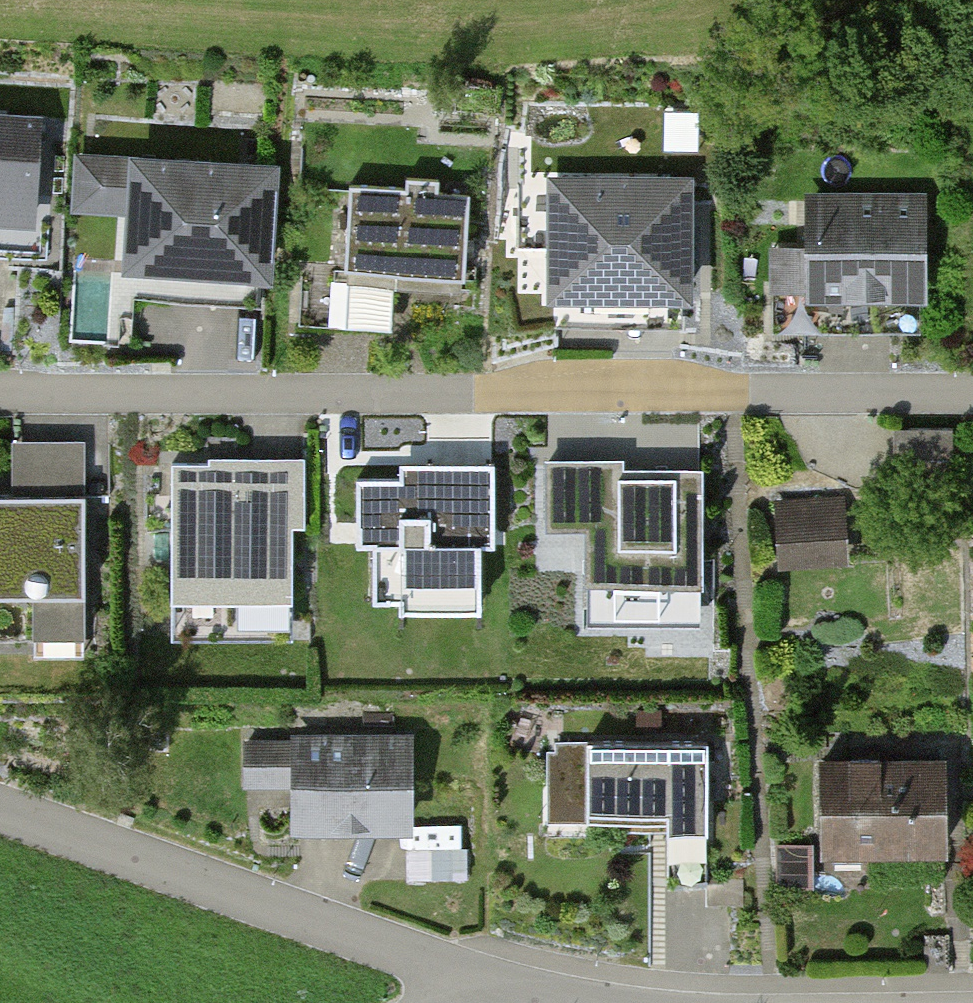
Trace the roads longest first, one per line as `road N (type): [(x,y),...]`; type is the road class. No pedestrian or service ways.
road 1 (residential): [(972,398),(0,402)]
road 2 (residential): [(0,810),(465,977)]
road 3 (residential): [(465,977),(590,1002)]

